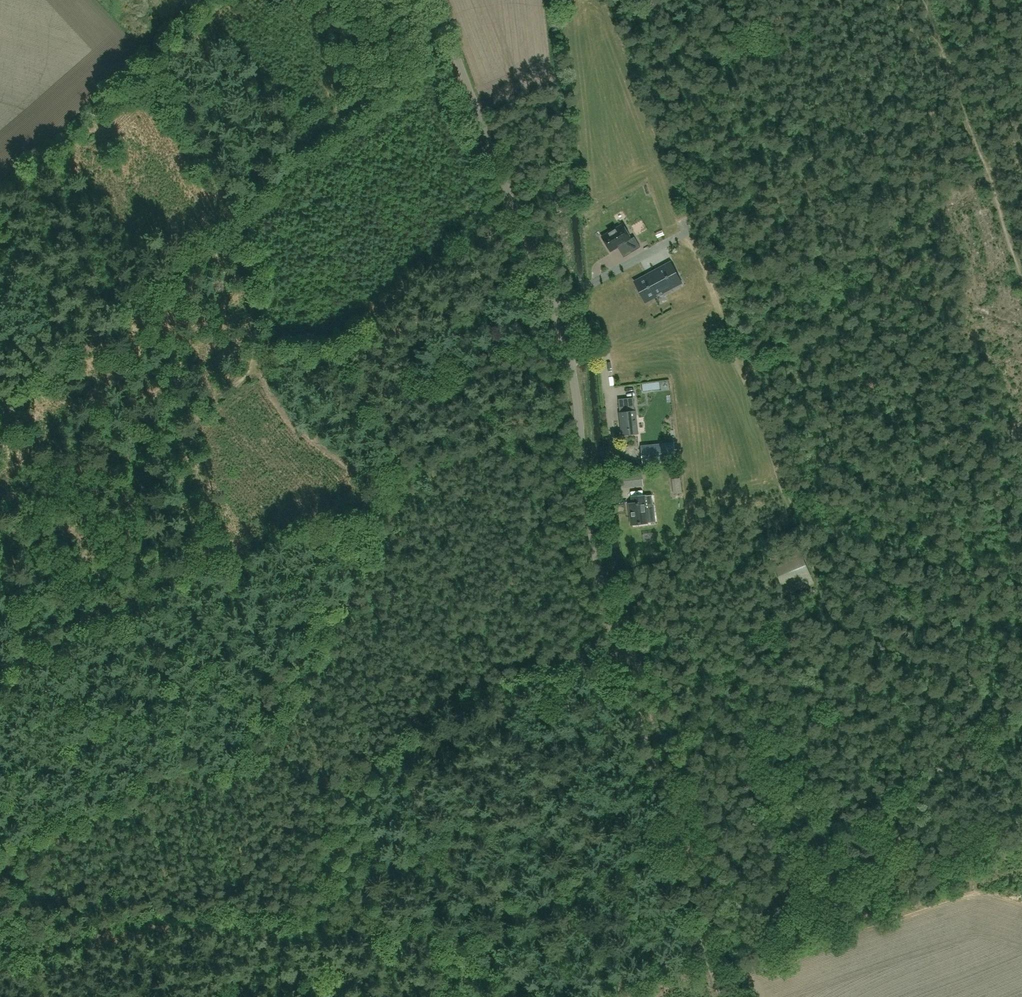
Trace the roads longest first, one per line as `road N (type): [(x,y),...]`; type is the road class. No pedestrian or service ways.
road 1 (unclassified): [(720,996),(620,659),(586,503),(566,347),(435,0)]

